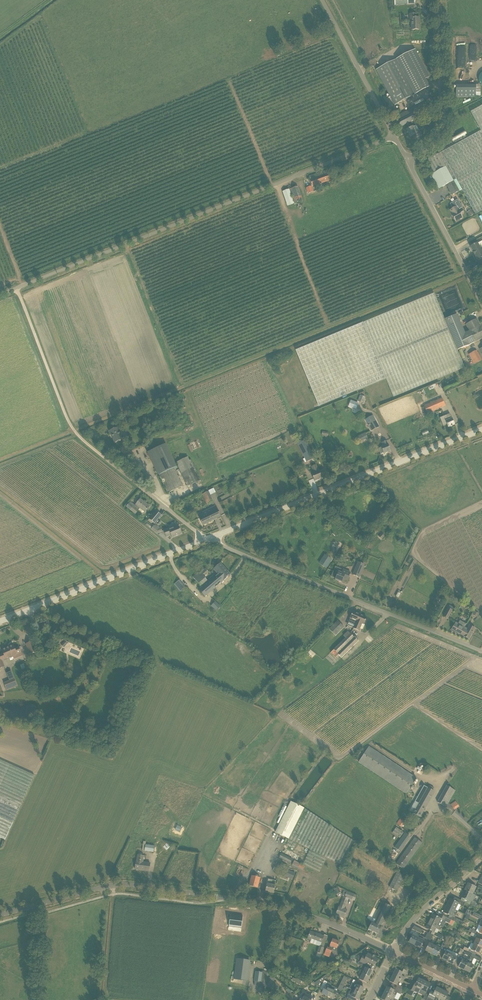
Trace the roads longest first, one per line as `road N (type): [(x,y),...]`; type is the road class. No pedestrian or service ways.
road 1 (unclassified): [(0,296),(393,133)]
road 2 (tertiary): [(0,915),(130,884),(289,910),(391,949)]
road 3 (tertiary): [(210,540),(481,428)]
road 4 (unclassified): [(481,652),(210,540)]
road 5 (tertiary): [(0,620),(210,540)]
road 6 (unclassified): [(407,161),(444,130),(439,0)]
road 7 (unclassified): [(210,540),(79,436)]
road 8 (track): [(79,436),(18,289)]
road 9 (unclassified): [(481,299),(407,161)]
road 10 (unclassified): [(393,133),(321,0)]
road 11 (residential): [(391,949),(405,924),(481,854)]

